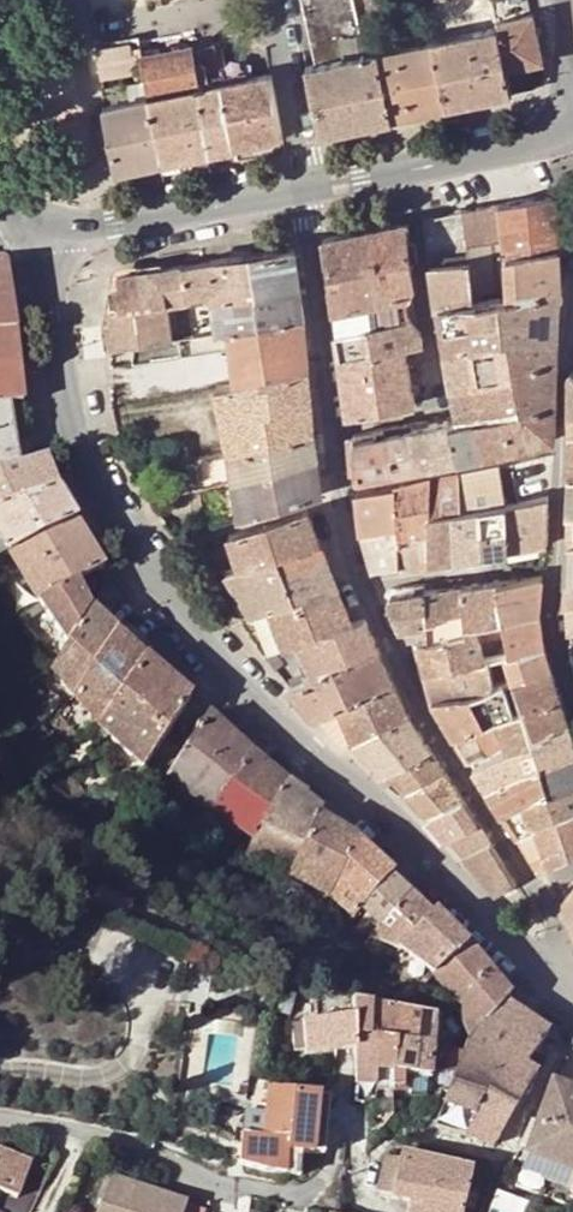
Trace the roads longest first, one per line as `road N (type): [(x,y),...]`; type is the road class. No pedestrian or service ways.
road 1 (tertiary): [(572,996),(224,670),(70,438),(48,224)]
road 2 (secondary): [(312,187),(541,141),(572,120)]
road 3 (secondary): [(48,224),(116,225),(312,187)]
road 4 (unclassified): [(0,1116),(129,1145),(237,1184)]
road 5 (residential): [(281,0),(312,187)]

